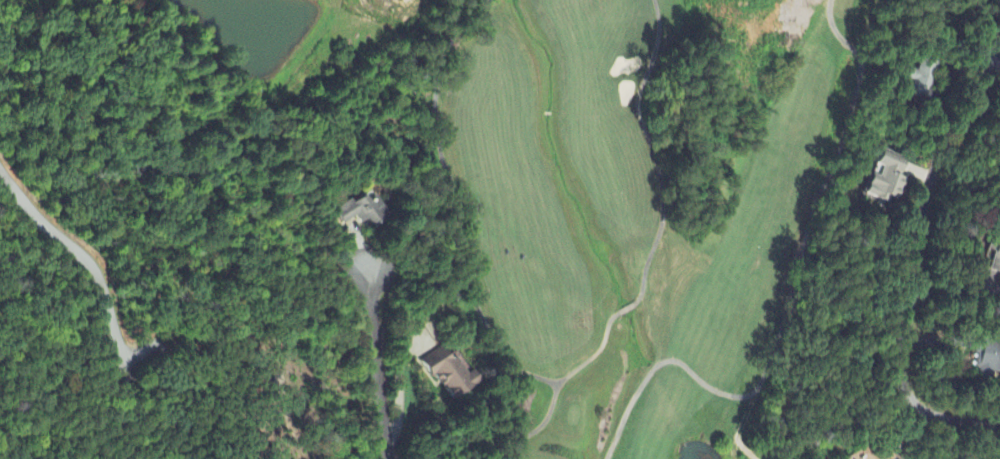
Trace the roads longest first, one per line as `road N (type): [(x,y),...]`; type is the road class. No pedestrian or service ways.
road 1 (residential): [(999,425),(953,422),(913,402),(900,366),(930,184),(999,59)]
road 2 (residential): [(0,169),(99,274),(131,382)]
road 3 (residential): [(385,458),(365,272)]

